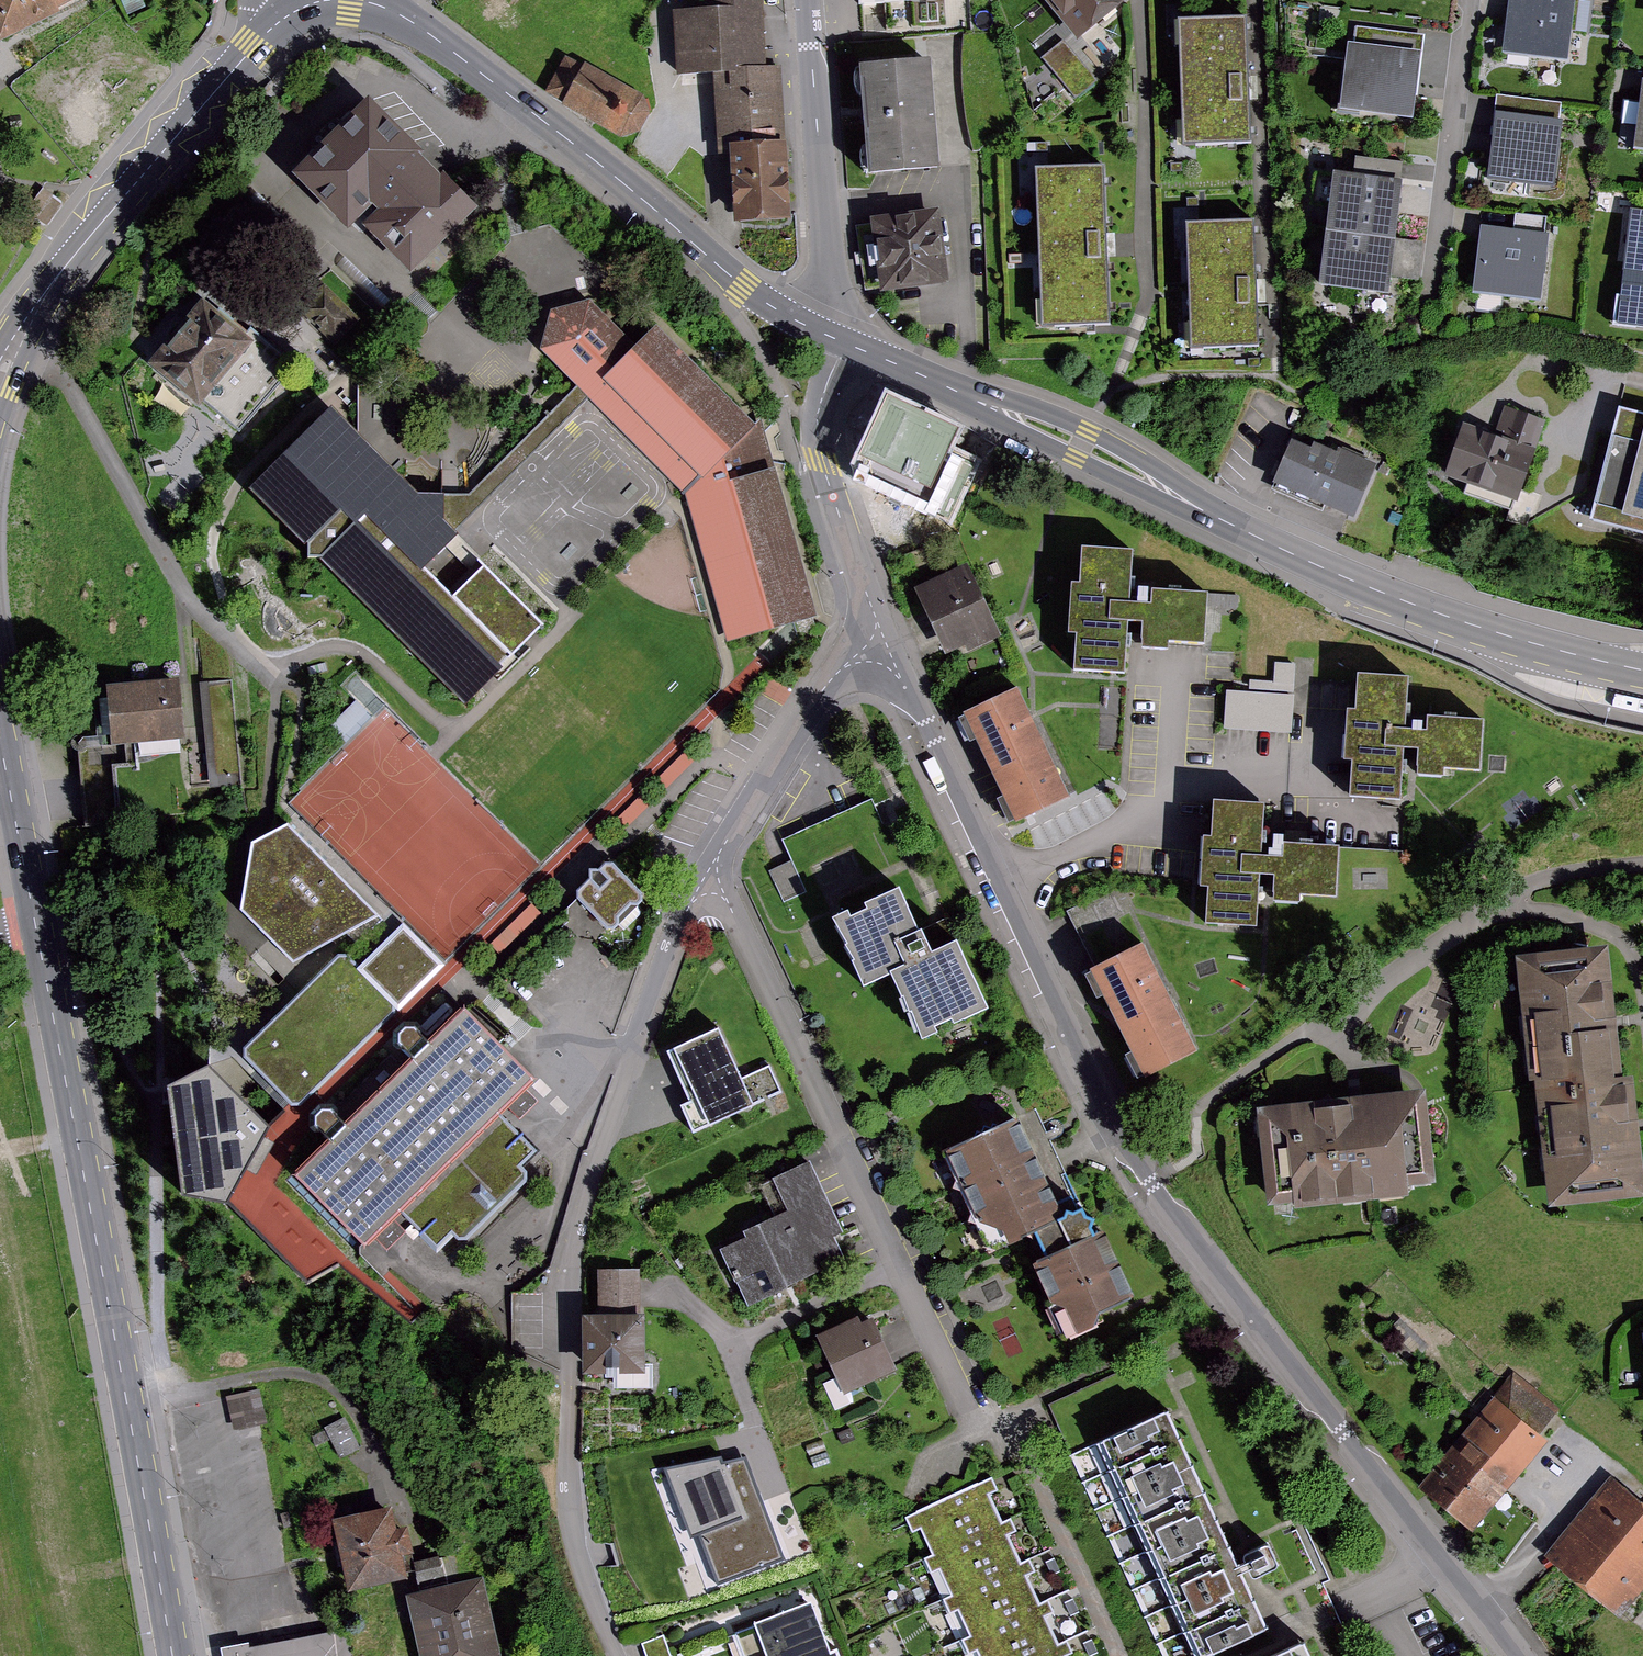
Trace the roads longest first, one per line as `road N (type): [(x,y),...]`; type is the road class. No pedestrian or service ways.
road 1 (residential): [(1509,1655),(1143,1191),(1098,1115),(912,693),(878,654)]
road 2 (secondary): [(0,739),(172,1655)]
road 3 (secondary): [(1642,670),(1384,594),(1081,446),(844,343)]
road 4 (residential): [(713,865),(643,1009),(567,1244),(561,1388),(582,1564),(620,1655)]
road 5 (residential): [(713,865),(738,935),(980,1430)]
road 6 (secondary): [(815,329),(743,286),(633,189),(448,48),(385,8),(351,0)]
road 7 (secondary): [(290,14),(253,45),(89,235),(17,340)]
road 8 (residential): [(260,670),(178,583),(134,491),(67,394),(17,340)]
road 9 (residential): [(807,0),(830,288),(815,329)]
road 10 (residential): [(878,654),(817,437),(844,343)]
road 11 (residential): [(1466,0),(1430,295)]
road 12 (residential): [(878,654),(846,663),(800,717),(713,865)]

